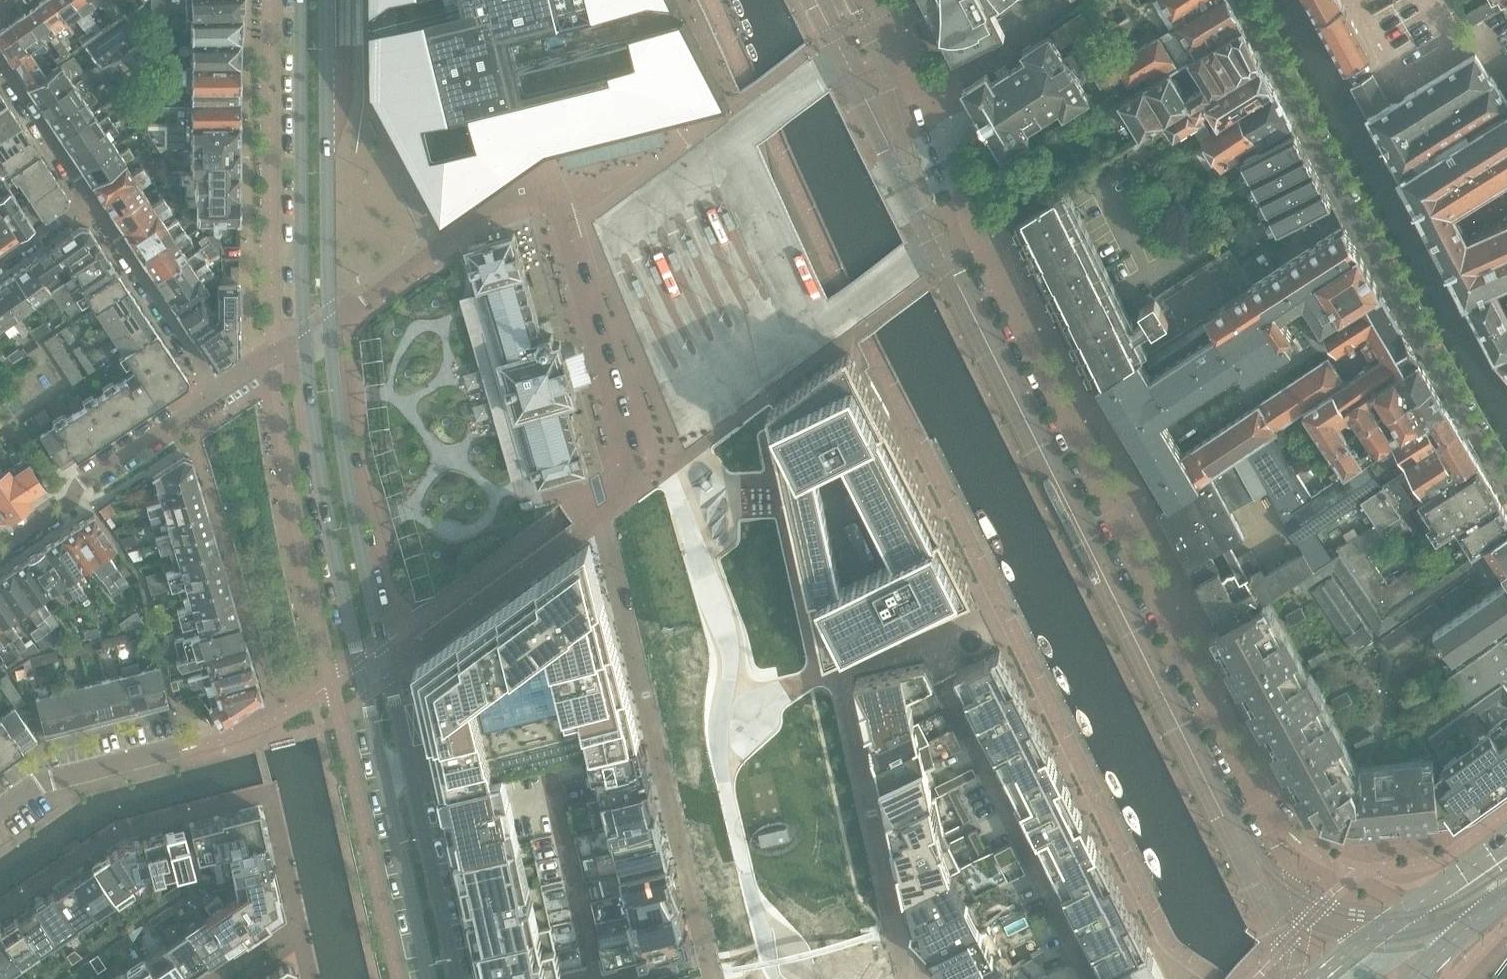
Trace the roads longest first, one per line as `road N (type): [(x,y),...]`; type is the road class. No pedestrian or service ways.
road 1 (residential): [(1271,823),(1040,357),(964,223),(920,87),(874,0)]
road 2 (unclassified): [(602,514),(627,495),(631,473),(547,196),(512,194),(329,322)]
road 3 (residential): [(1243,0),(1324,168),(1506,485)]
road 4 (residential): [(602,514),(715,978)]
road 5 (residential): [(935,978),(899,937),(840,667),(927,635)]
road 6 (tertiary): [(387,669),(345,464),(329,322)]
road 7 (tertiary): [(300,0),(304,337)]
road 8 (tertiary): [(304,337),(319,471),(359,664)]
road 9 (tertiary): [(329,322),(326,0)]
road 10 (tertiary): [(359,664),(428,978)]
road 11 (tertiary): [(455,978),(387,669)]
road 12 (residential): [(223,389),(79,482),(69,506),(0,554)]
road 13 (unclassified): [(387,669),(602,514)]
road 14 (residential): [(88,197),(223,389)]
road 15 (secondary): [(1506,844),(1316,978)]
road 16 (residential): [(0,813),(45,784),(178,751)]
road 17 (residential): [(0,62),(88,197)]
road 18 (residential): [(1271,823),(1302,907),(1295,978)]
road 19 (secondary): [(1415,978),(1506,896)]

